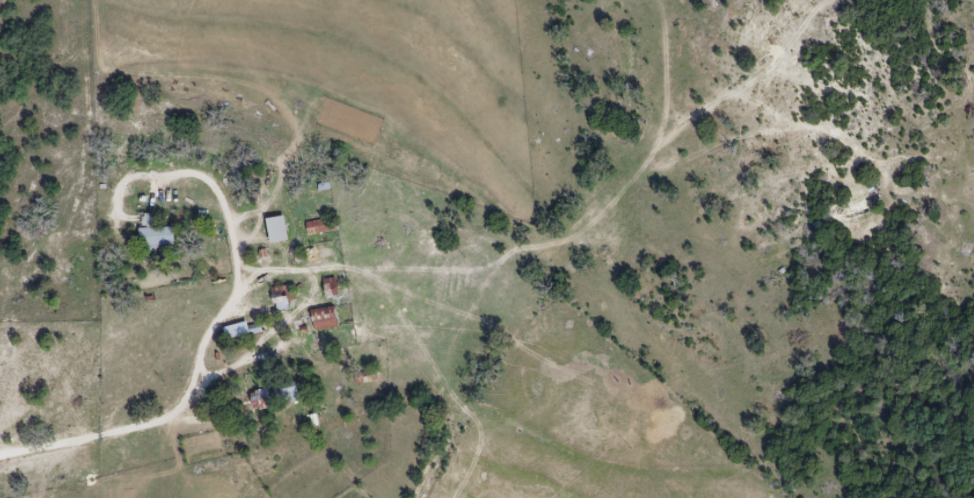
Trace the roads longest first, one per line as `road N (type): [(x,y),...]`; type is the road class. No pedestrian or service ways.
road 1 (residential): [(0,425),(127,389),(199,276)]

